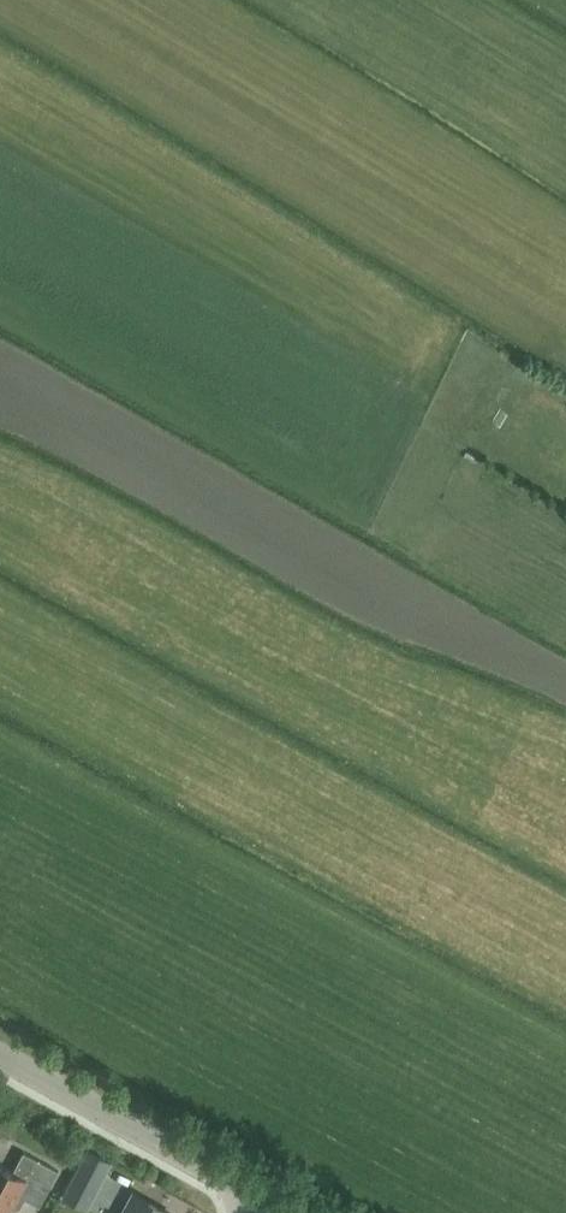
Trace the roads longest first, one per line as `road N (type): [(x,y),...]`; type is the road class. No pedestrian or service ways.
road 1 (unclassified): [(266,1196),(0,1053)]

